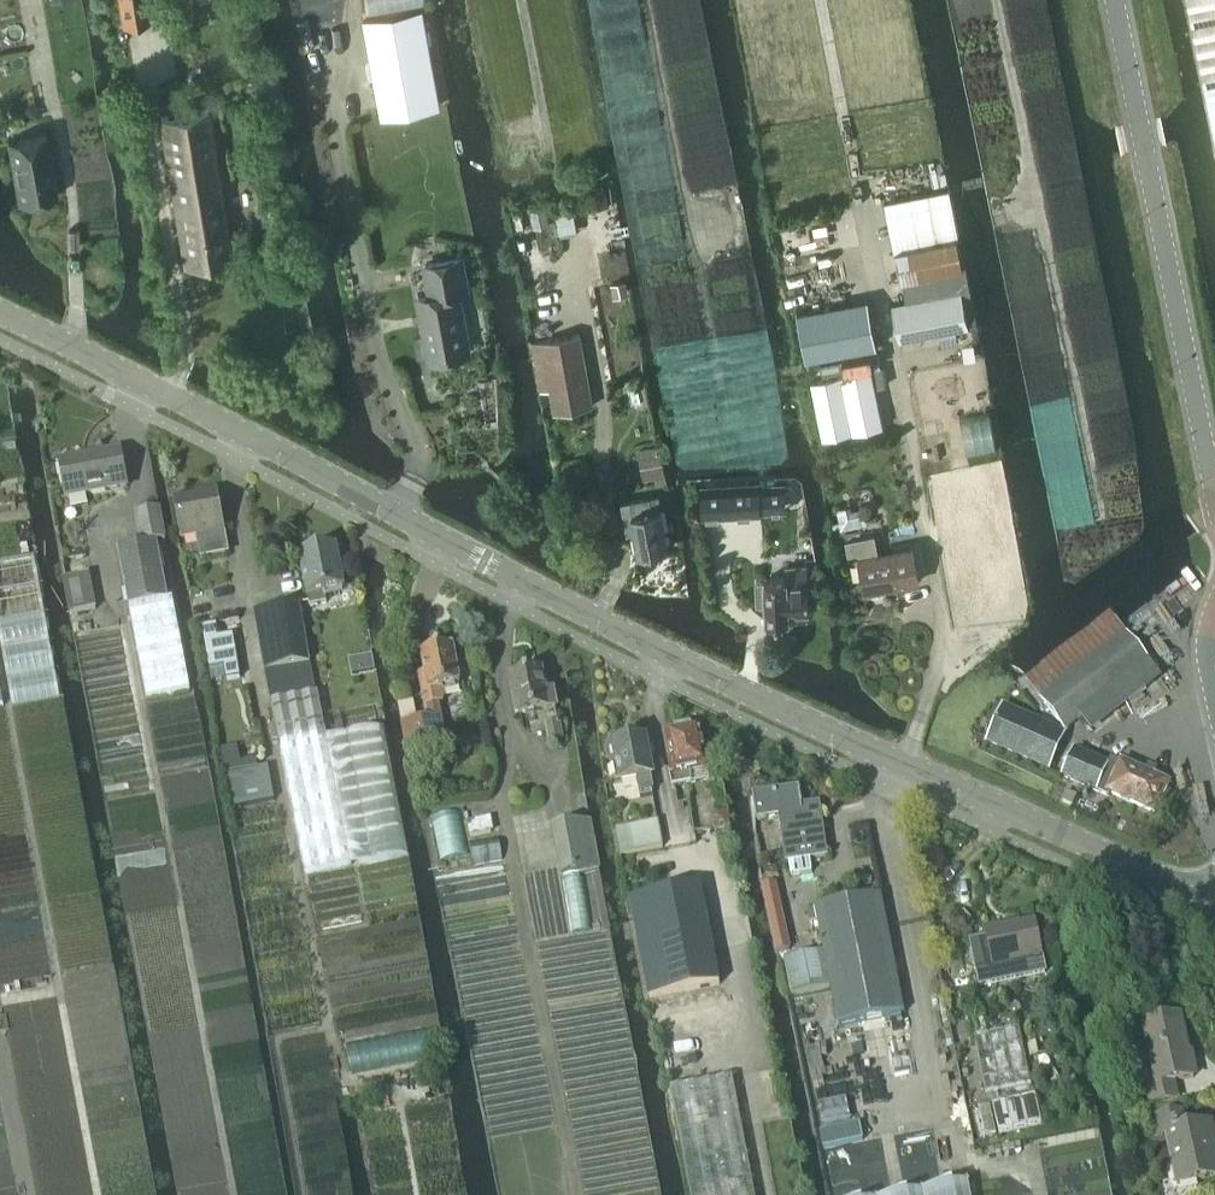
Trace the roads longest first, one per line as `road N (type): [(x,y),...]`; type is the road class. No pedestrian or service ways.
road 1 (tertiary): [(1214,884),(1169,880),(703,673),(0,311)]
road 2 (unclassified): [(1214,498),(1114,0)]

